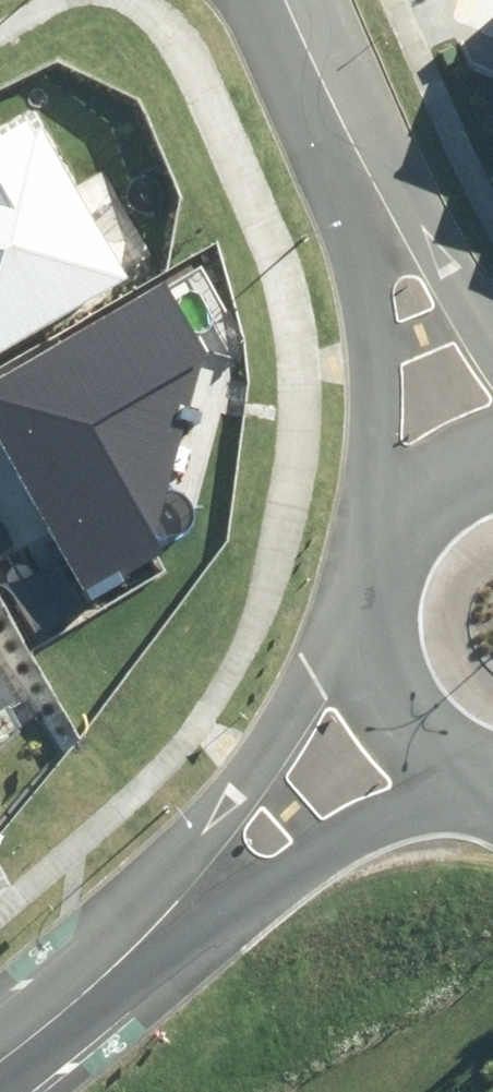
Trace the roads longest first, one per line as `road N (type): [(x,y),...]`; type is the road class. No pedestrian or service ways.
road 1 (tertiary): [(42,1000),(93,931),(226,792),(347,612)]
road 2 (tertiary): [(457,783),(407,792),(296,846),(126,970),(42,1000)]
road 3 (tertiary): [(384,508),(380,344),(357,232),(356,151)]
road 4 (tertiary): [(356,151),(428,213),(492,318)]
road 5 (tertiary): [(457,783),(413,757),(378,719),(354,668),(347,612)]
road 6 (tertiary): [(287,0),(356,151)]
road 7 (tertiary): [(384,508),(424,469),(492,441)]

